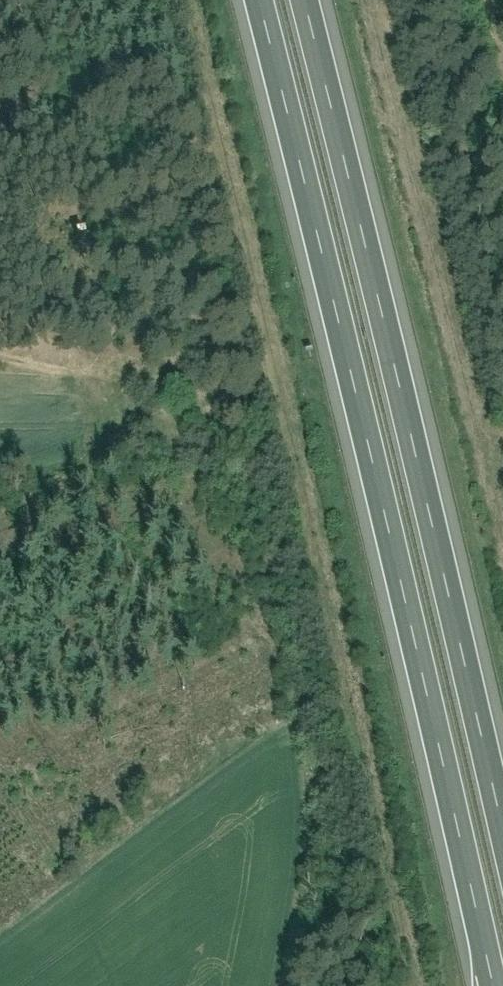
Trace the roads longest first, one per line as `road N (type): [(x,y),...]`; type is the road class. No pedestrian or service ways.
road 1 (motorway): [(257,0),(493,985)]
road 2 (motorway): [(502,836),(305,0)]

